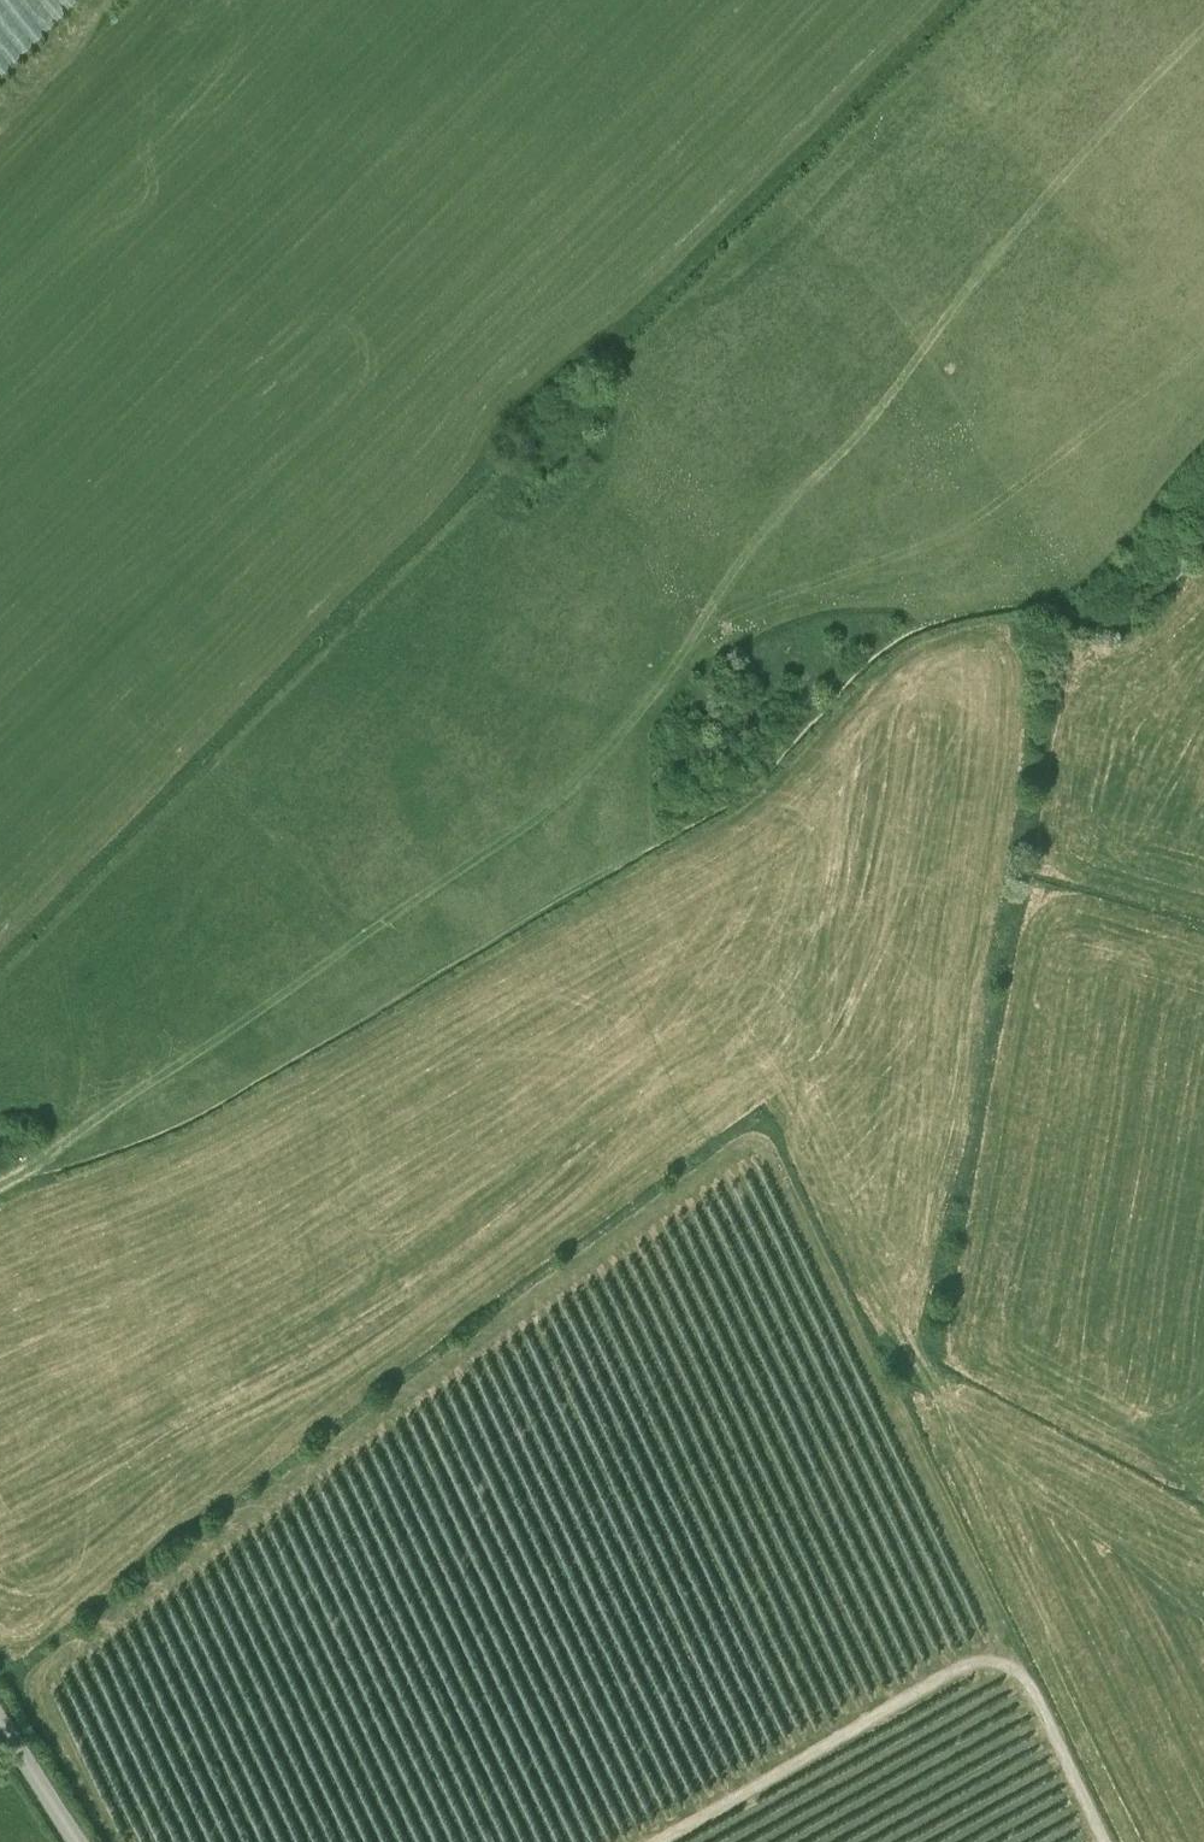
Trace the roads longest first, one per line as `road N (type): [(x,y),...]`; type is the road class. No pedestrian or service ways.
road 1 (track): [(1111,626),(1036,608),(954,617),(902,637),(852,676),(752,785),(713,812),(181,1123),(0,1189)]
road 2 (track): [(655,1841),(955,1667),(985,1659),(1023,1674),(1105,1841)]
road 3 (unclassified): [(81,1841),(0,1718)]

